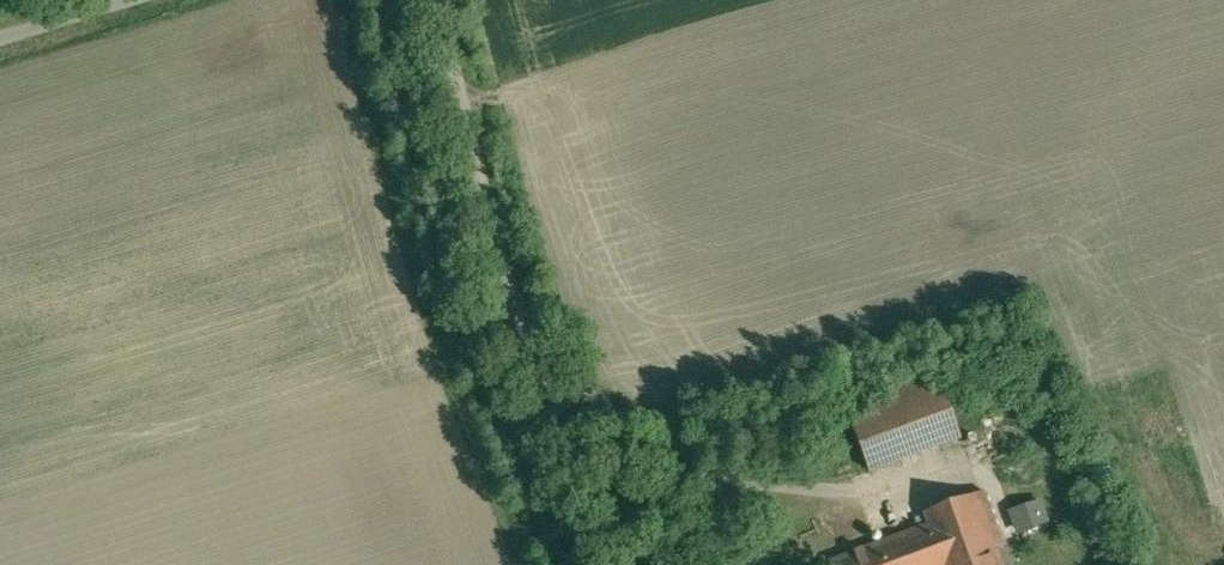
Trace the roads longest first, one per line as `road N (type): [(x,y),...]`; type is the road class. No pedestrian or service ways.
road 1 (unclassified): [(444,0),(486,154),(647,564)]
road 2 (unclassified): [(118,0),(0,35)]

